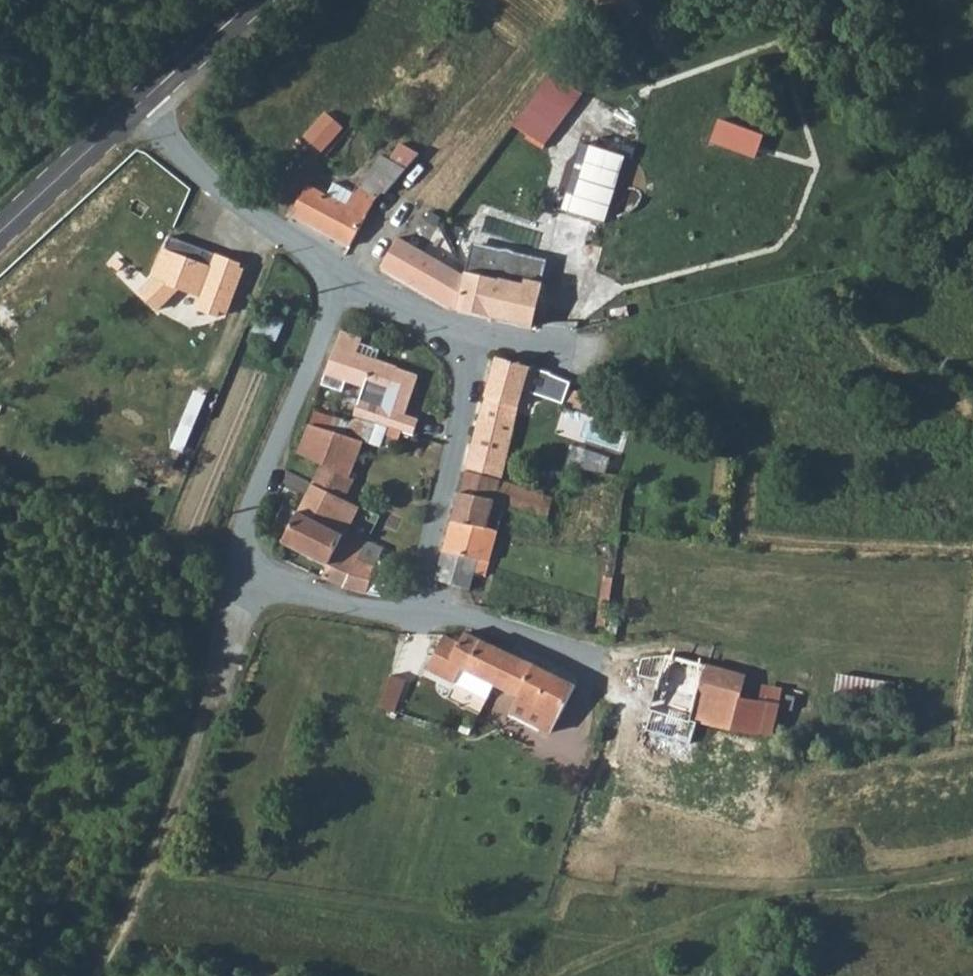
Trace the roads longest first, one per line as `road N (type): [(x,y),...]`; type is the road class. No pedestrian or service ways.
road 1 (track): [(972,868),(880,884),(781,883),(566,975)]
road 2 (unclassified): [(237,592),(338,282)]
road 3 (unclassified): [(407,623),(477,375),(454,338)]
road 4 (unclassified): [(407,623),(461,618),(603,655),(697,652)]
road 5 (track): [(100,975),(208,702)]
road 6 (unclassified): [(139,107),(209,186),(338,282)]
road 7 (secondary): [(139,107),(0,233)]
road 8 (unclassified): [(237,592),(407,623)]
road 9 (secondary): [(253,0),(139,107)]
road 10 (unclassified): [(338,282),(454,338)]

